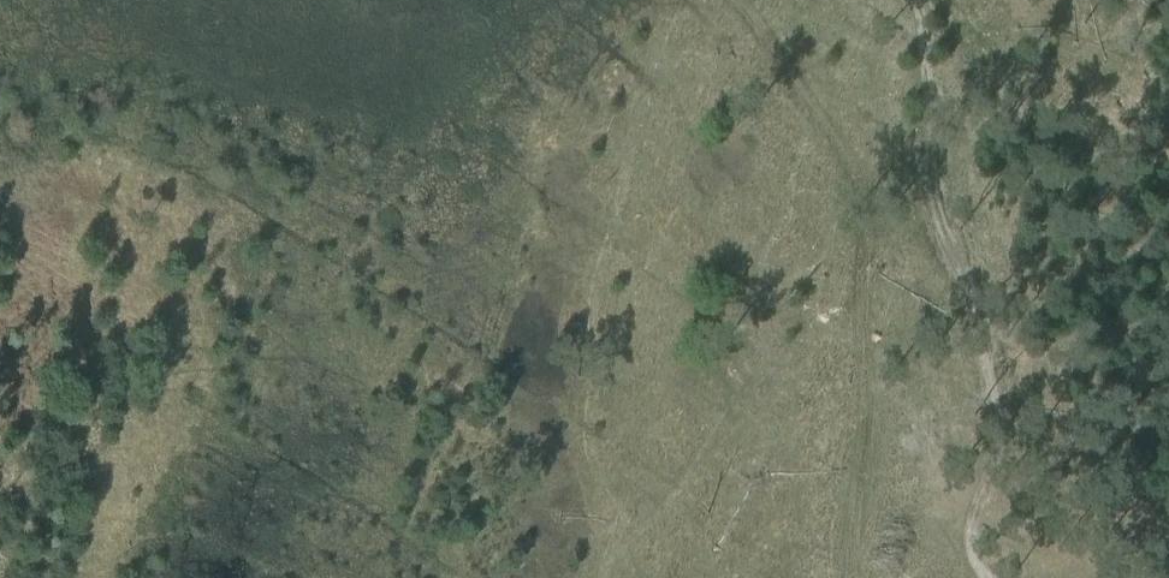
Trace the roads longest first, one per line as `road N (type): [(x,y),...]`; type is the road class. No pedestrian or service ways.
road 1 (track): [(748,0),(832,132),(866,216),(866,419),(849,577)]
road 2 (track): [(915,0),(936,96),(921,149),(942,238),(972,279),(997,446),(970,545),(991,577)]

